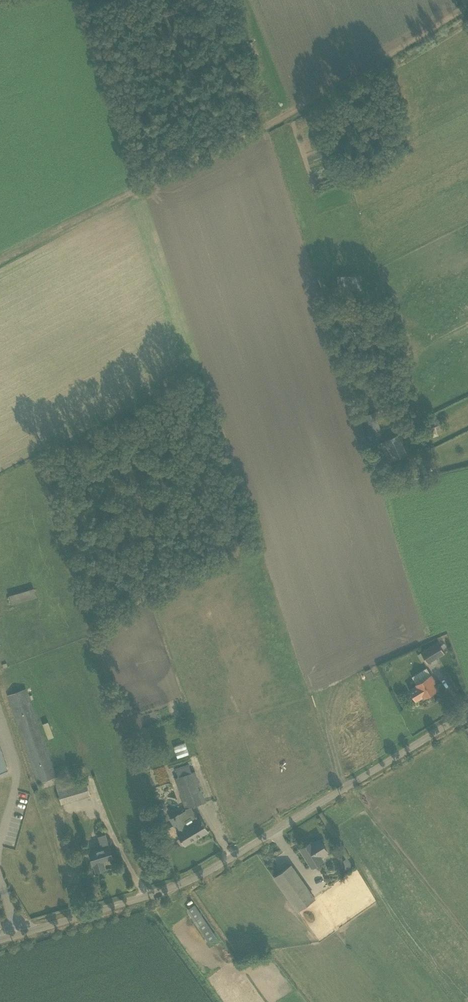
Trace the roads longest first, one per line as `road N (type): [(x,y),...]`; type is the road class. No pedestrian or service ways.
road 1 (track): [(467,13),(268,133),(0,260)]
road 2 (unclassified): [(0,939),(151,898),(207,873),(467,712)]

